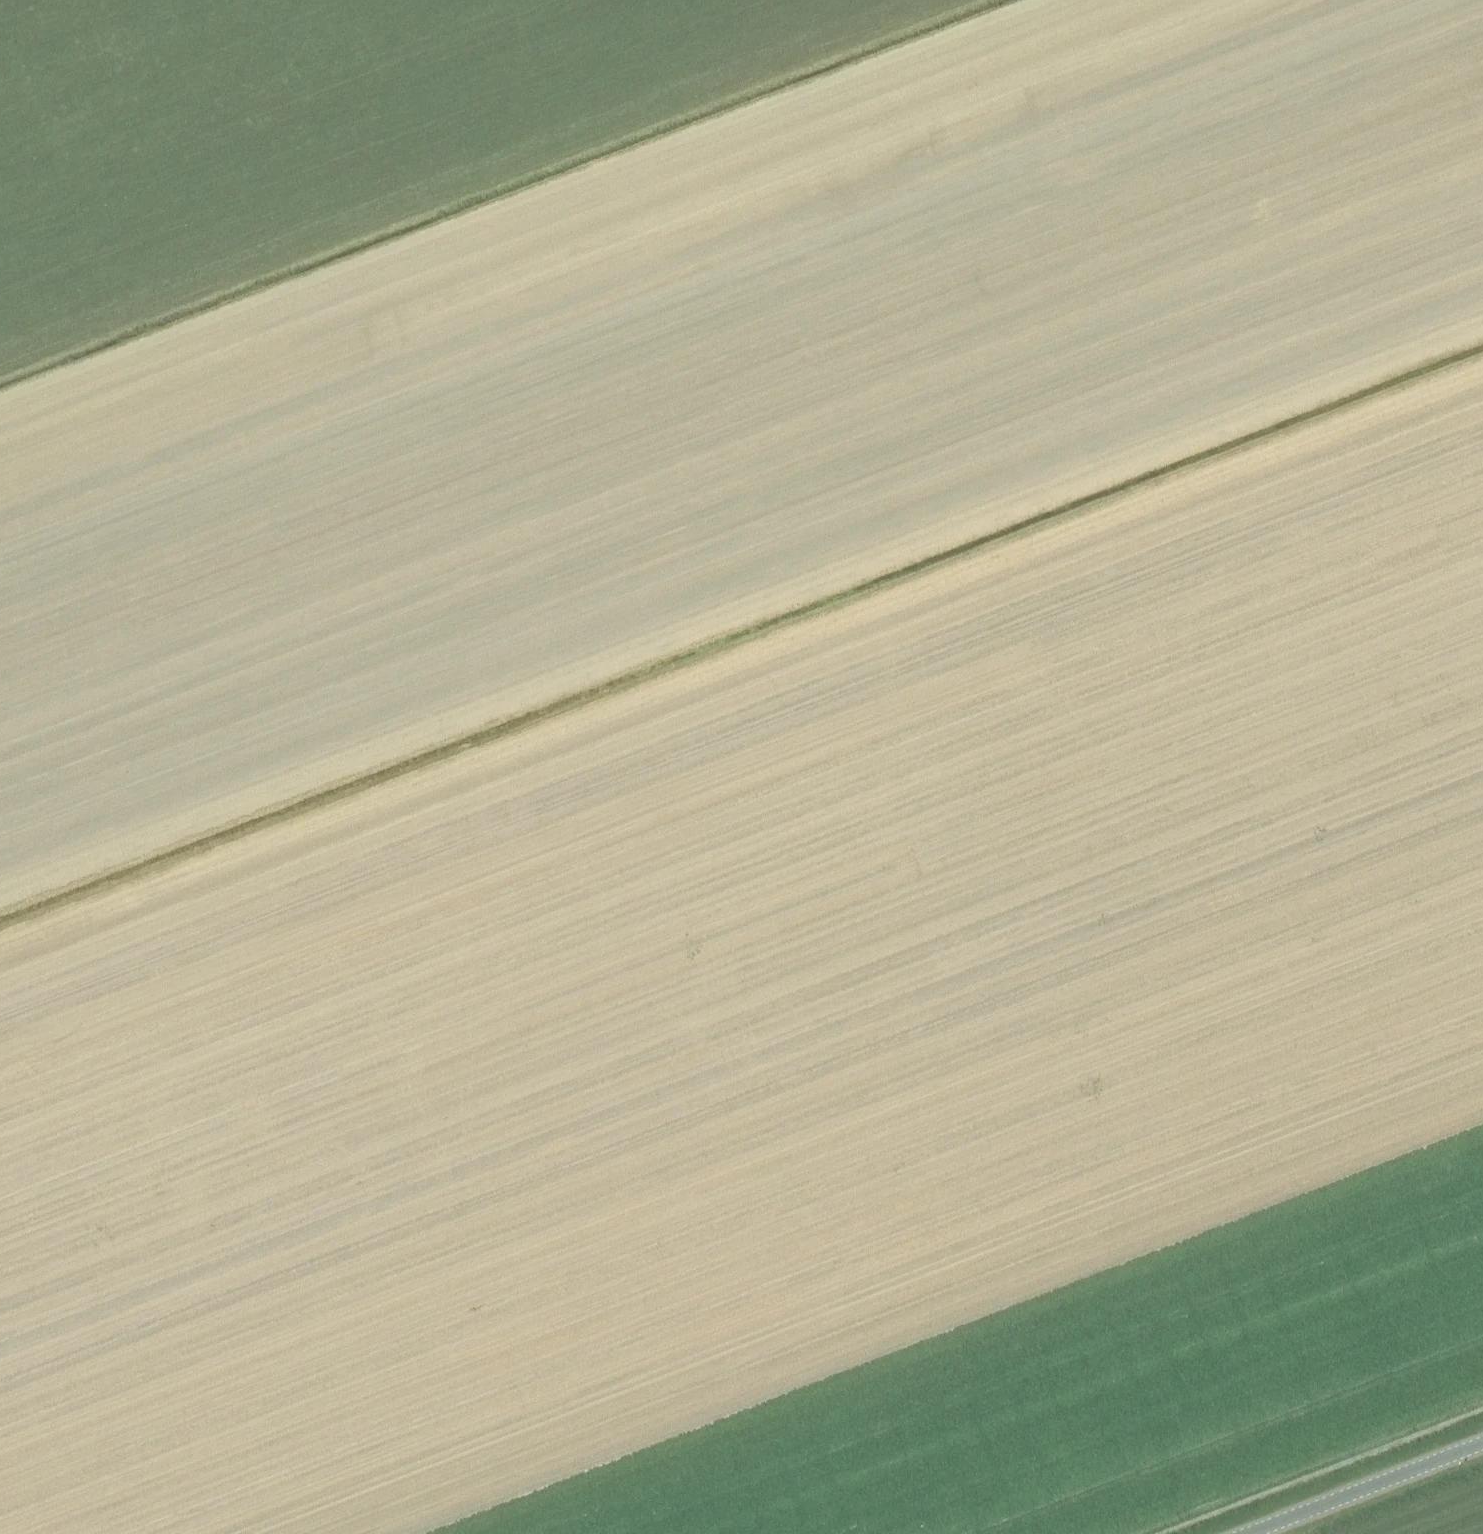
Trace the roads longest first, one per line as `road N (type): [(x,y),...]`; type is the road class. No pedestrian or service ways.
road 1 (tertiary): [(1255,1533),(1482,1446)]

